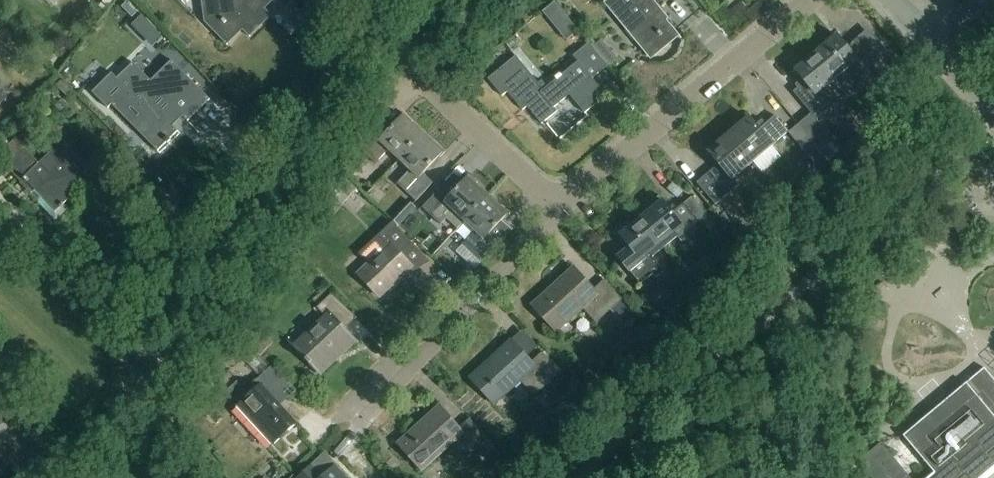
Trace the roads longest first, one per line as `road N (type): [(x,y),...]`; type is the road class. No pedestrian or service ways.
road 1 (unclassified): [(45,477),(165,366),(366,19)]
road 2 (residential): [(993,121),(683,389)]
road 3 (residential): [(557,213),(809,0)]
road 4 (residential): [(361,420),(557,213)]
road 5 (residential): [(557,213),(366,19)]
road 6 (track): [(683,389),(579,477)]

